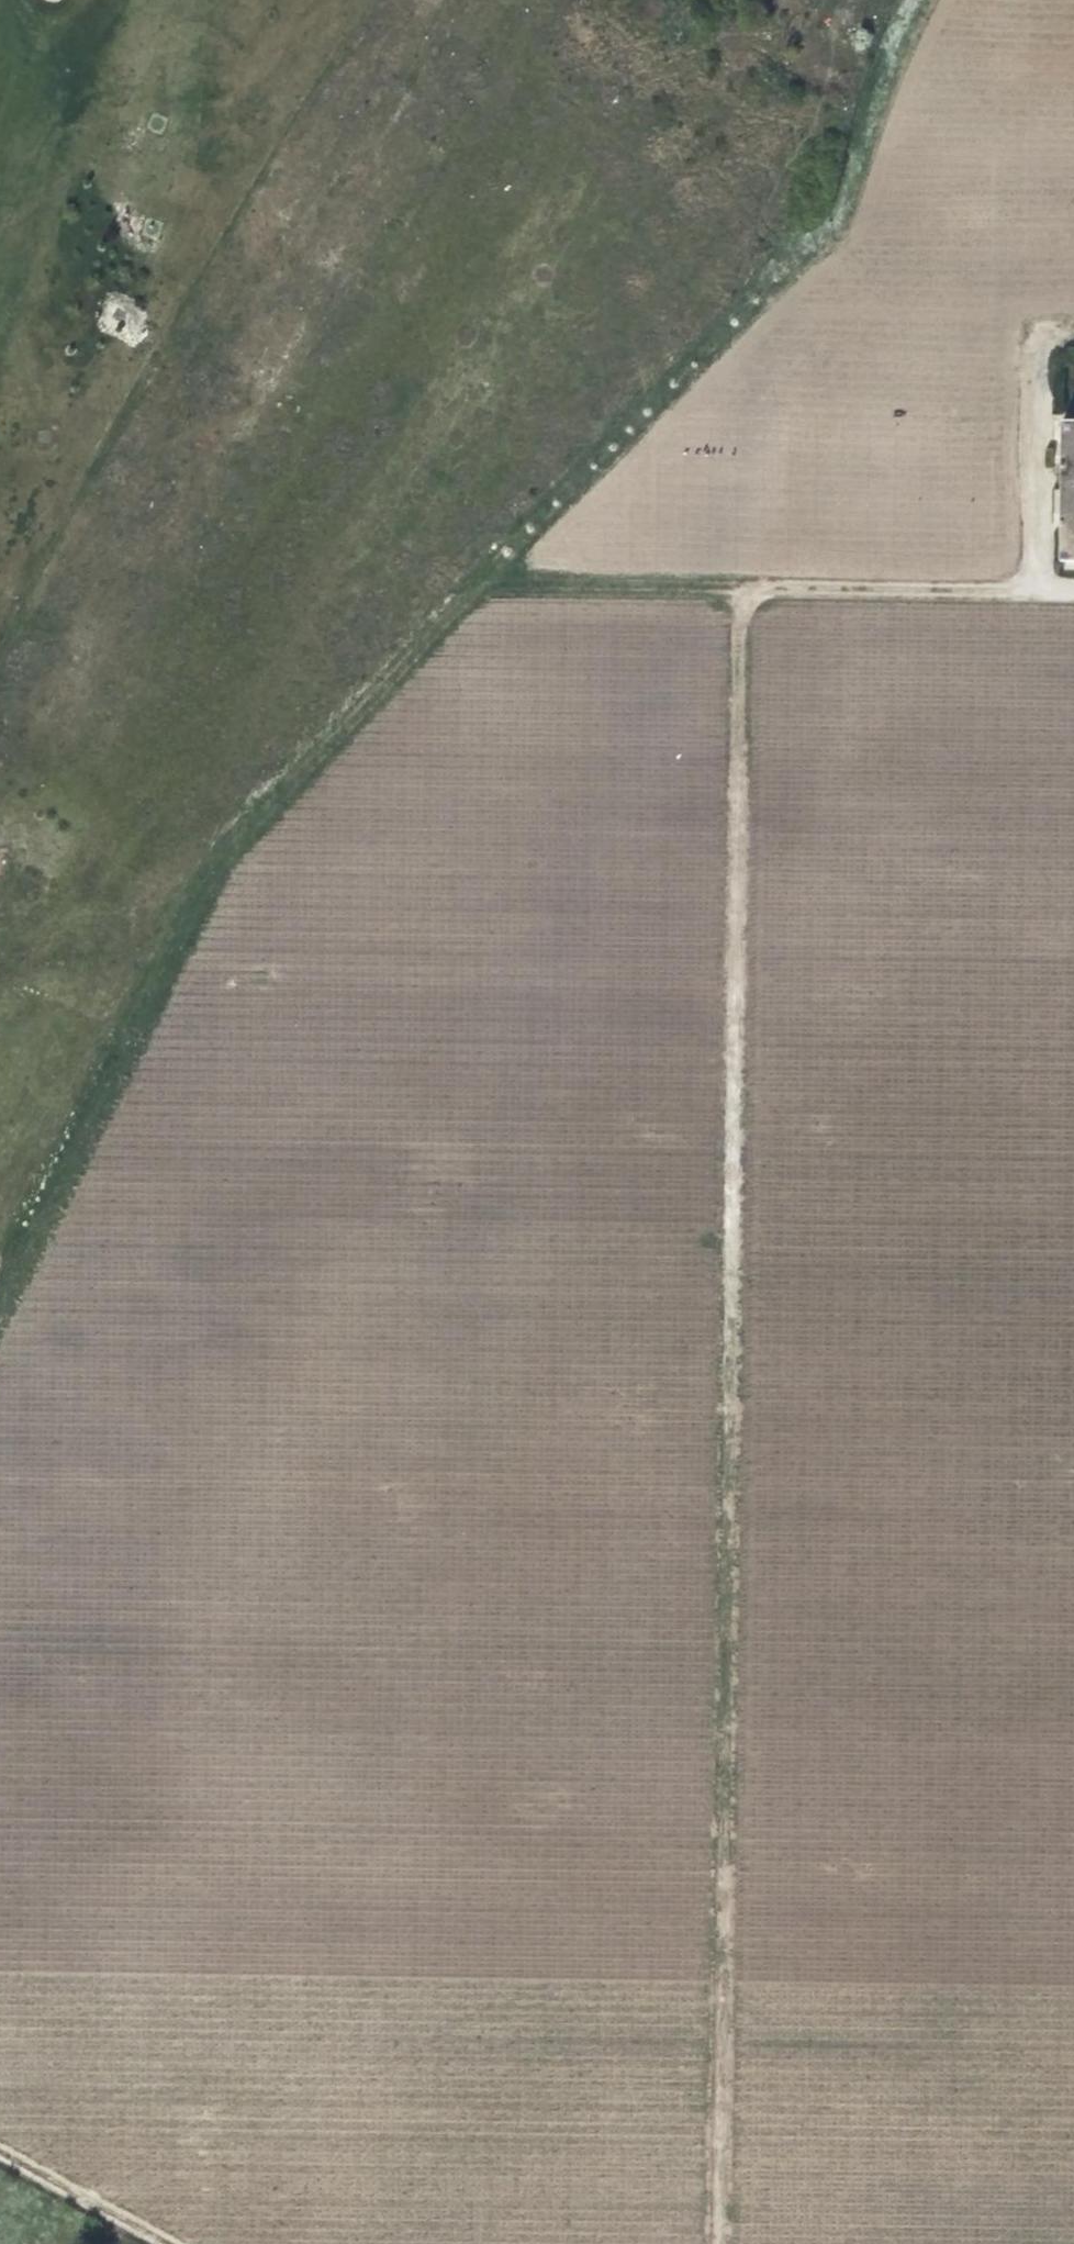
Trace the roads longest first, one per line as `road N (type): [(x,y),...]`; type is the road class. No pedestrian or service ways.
road 1 (track): [(719,2243),(736,587)]
road 2 (track): [(774,293),(484,583),(202,882),(0,1280)]
road 3 (track): [(484,583),(1073,592)]
road 4 (track): [(0,2151),(170,2243)]

